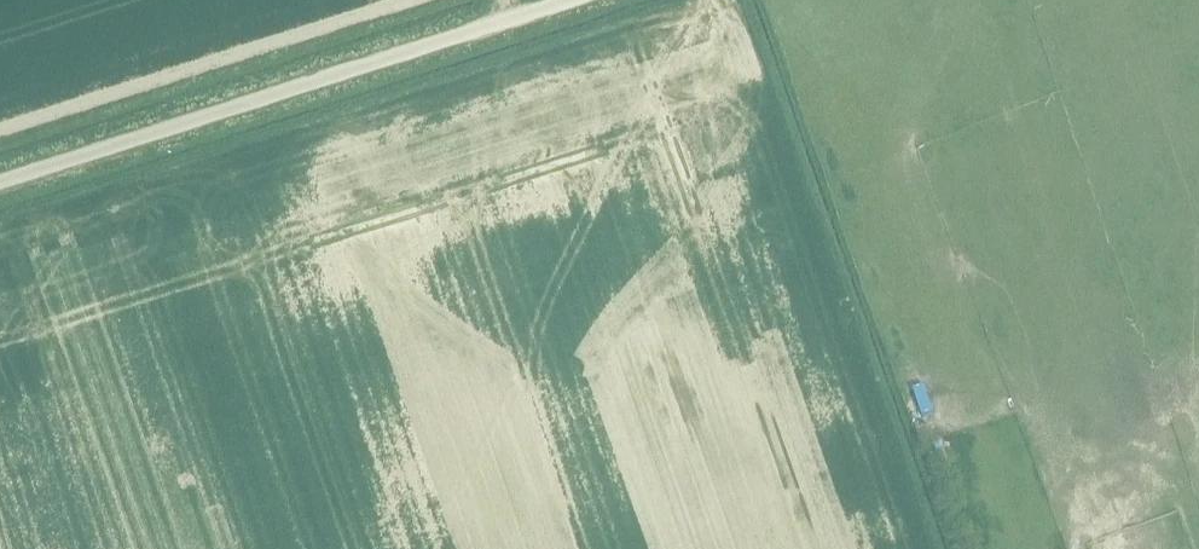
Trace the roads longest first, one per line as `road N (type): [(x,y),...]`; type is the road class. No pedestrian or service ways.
road 1 (unclassified): [(0,178),(559,0)]

